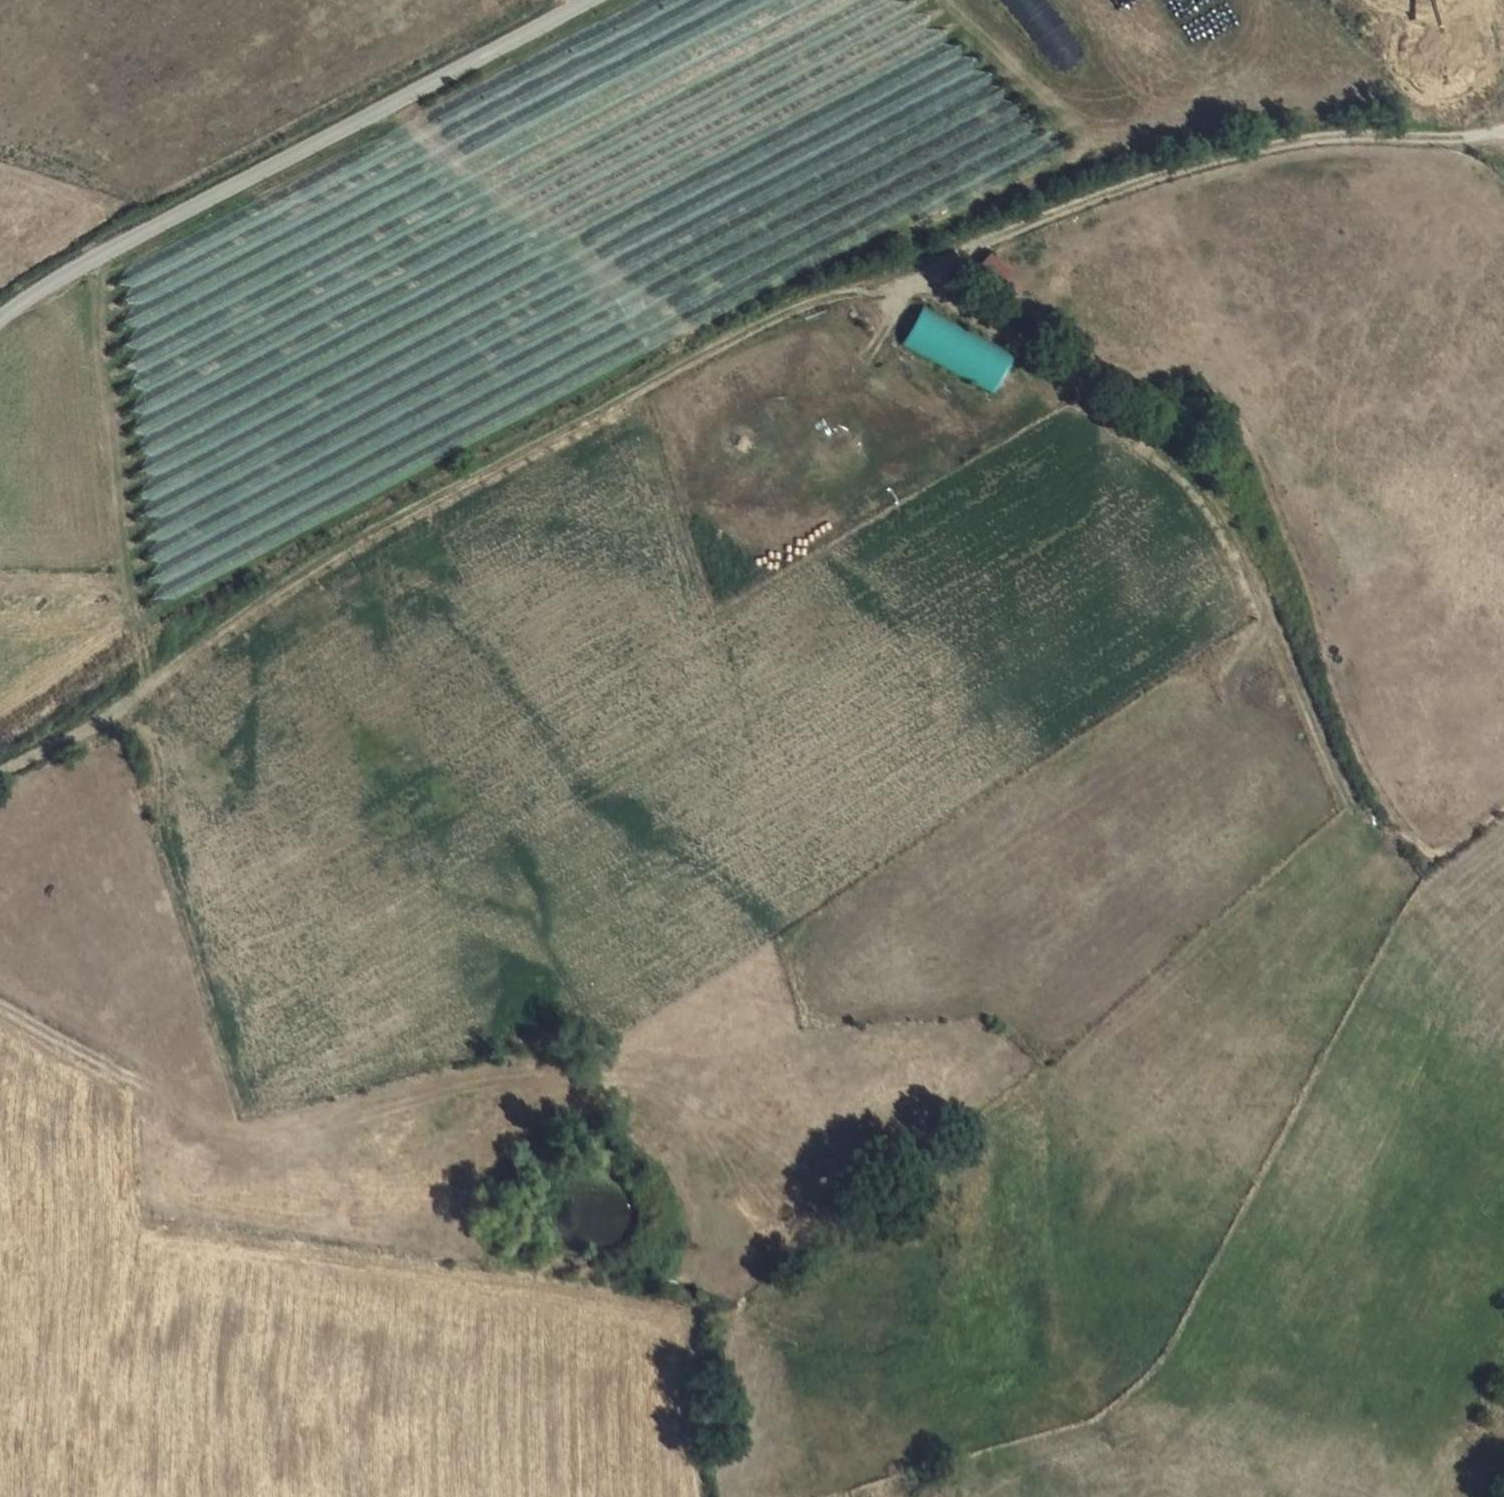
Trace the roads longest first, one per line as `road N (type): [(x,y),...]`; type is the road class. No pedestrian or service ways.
road 1 (track): [(1503,136),(1336,137),(1152,162),(678,348),(504,444),(126,717),(0,778)]
road 2 (unclassified): [(0,328),(75,276),(598,0)]

